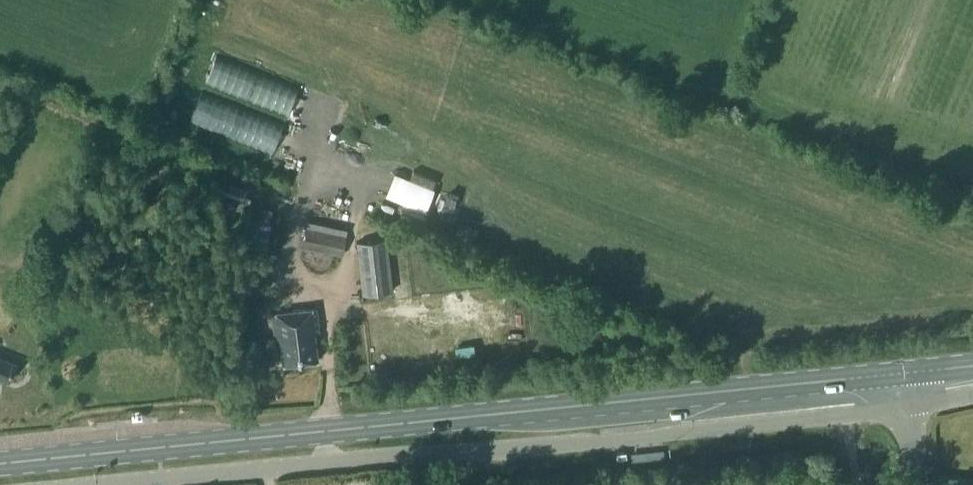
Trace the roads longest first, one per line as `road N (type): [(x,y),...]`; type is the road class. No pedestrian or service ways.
road 1 (primary): [(0,459),(903,373)]
road 2 (unclassified): [(144,484),(905,403)]

